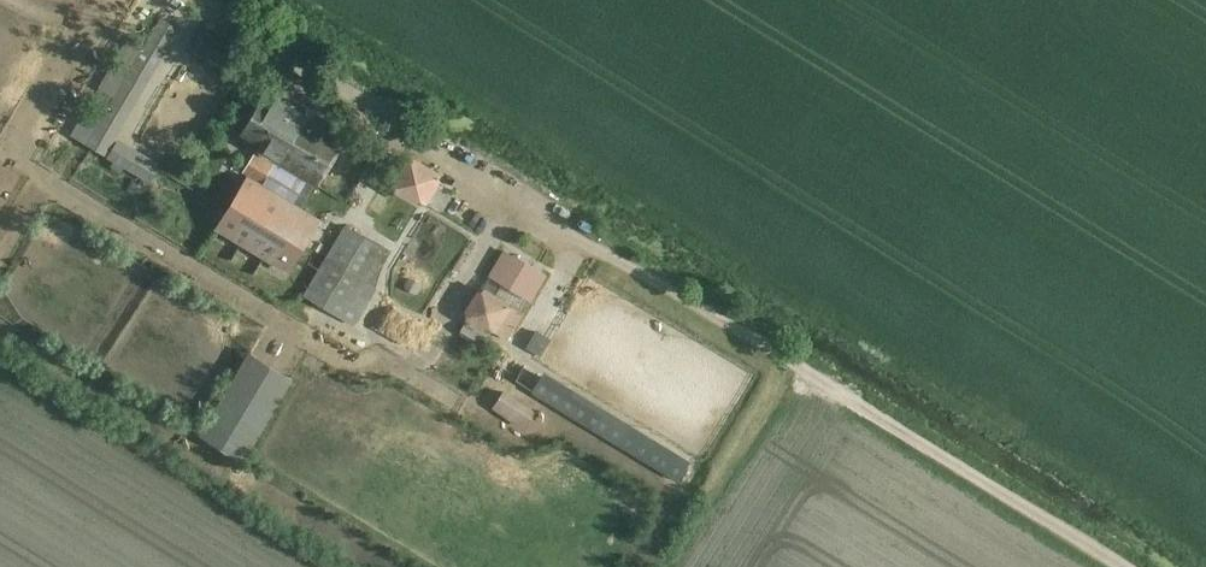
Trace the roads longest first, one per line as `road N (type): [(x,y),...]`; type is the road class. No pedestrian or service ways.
road 1 (track): [(201,0),(696,306),(1139,566)]
road 2 (track): [(4,150),(355,366),(390,357),(521,438),(563,427),(681,502),(639,566)]
road 3 (track): [(397,566),(0,331)]
road 4 (track): [(409,369),(515,194)]
road 5 (track): [(477,411),(587,239)]
road 6 (track): [(0,158),(77,27)]
road 7 (track): [(204,1),(137,119)]

